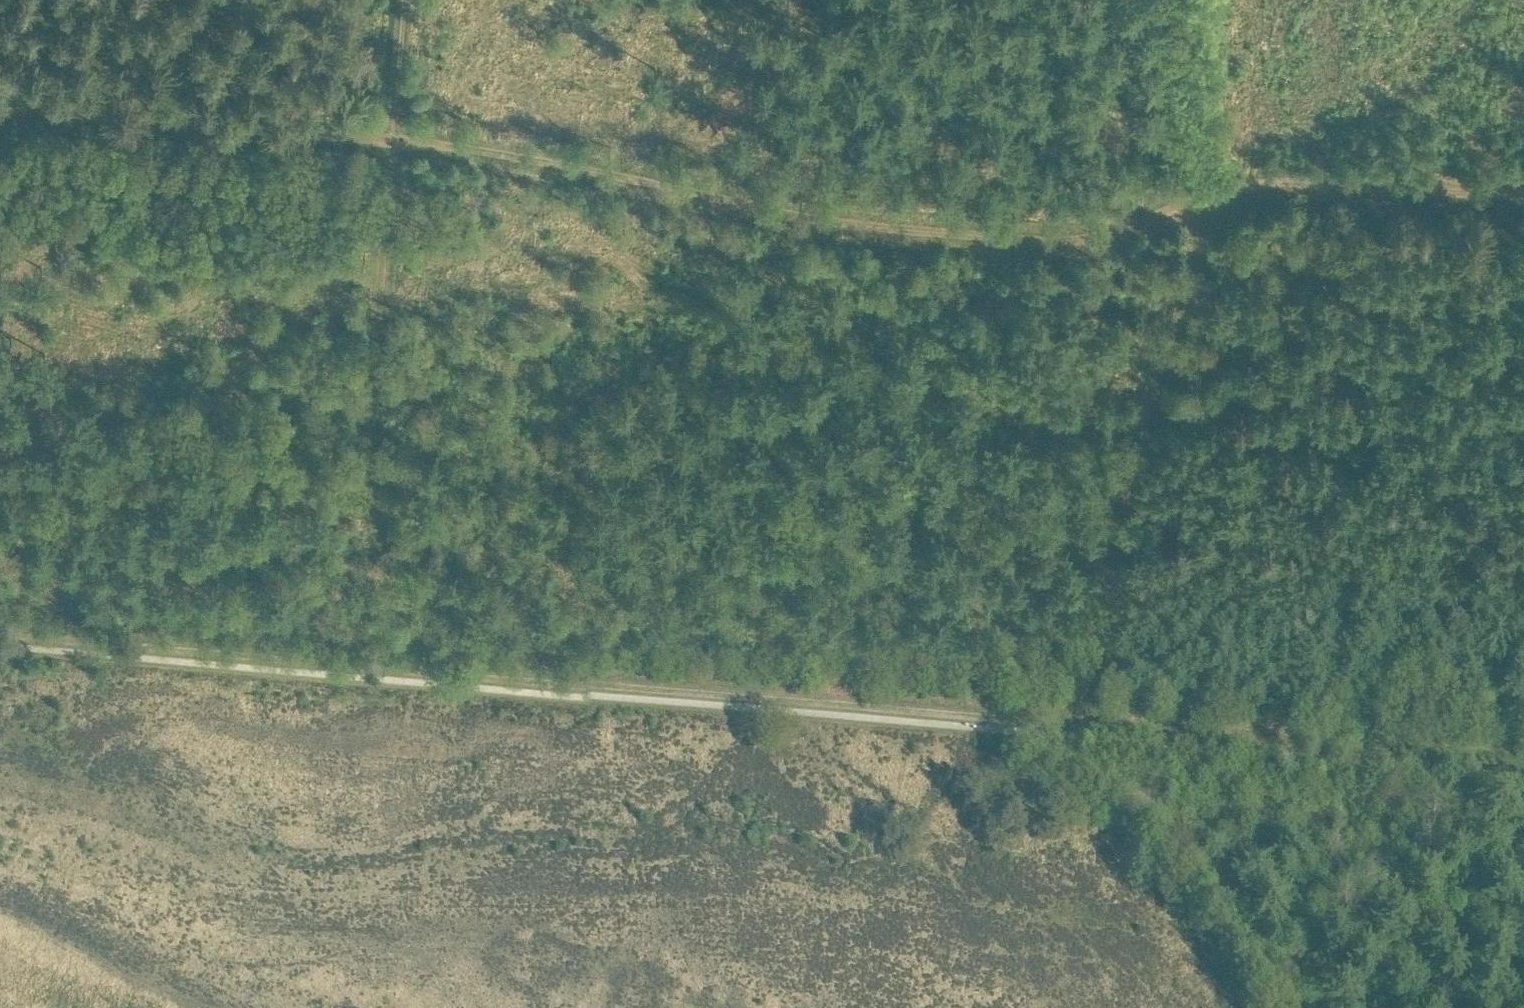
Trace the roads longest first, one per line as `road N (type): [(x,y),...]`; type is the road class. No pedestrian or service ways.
road 1 (track): [(0,124),(34,117),(512,154),(835,219),(994,240),(1111,238),(1198,197),(1255,186),(1523,192)]
road 2 (track): [(1523,768),(0,635)]
road 3 (track): [(442,685),(364,505),(410,0)]
road 4 (track): [(1088,741),(1104,605),(1194,288),(1204,236),(1198,197)]

